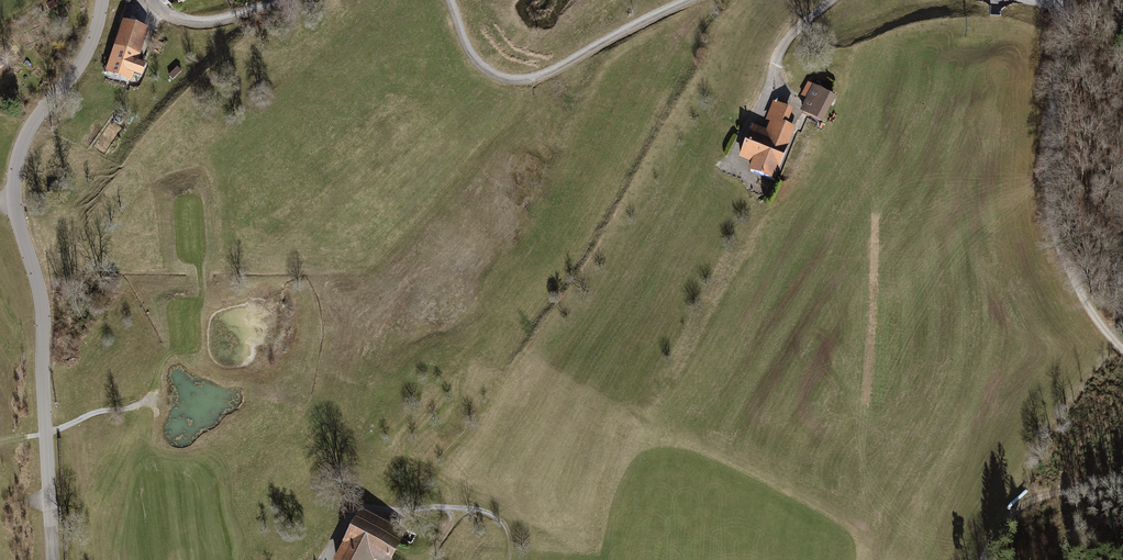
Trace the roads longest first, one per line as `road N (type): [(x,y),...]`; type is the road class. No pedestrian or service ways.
road 1 (tertiary): [(53,559),(42,306),(14,180),(30,128),(91,43),(102,0)]
road 2 (track): [(1065,0),(1067,38),(1046,161),(1047,232),(1076,294),(1122,352)]
road 3 (track): [(686,0),(559,67),(511,81),(468,50),(449,0)]
road 4 (track): [(326,559),(348,517),(367,510),(476,510),(502,522),(512,549)]
road 5 (track): [(832,0),(784,45),(772,86),(732,160)]
road 6 (track): [(983,559),(997,528),(1014,513),(1048,496),(1122,482)]
road 7 (track): [(45,434),(154,400),(153,441)]

